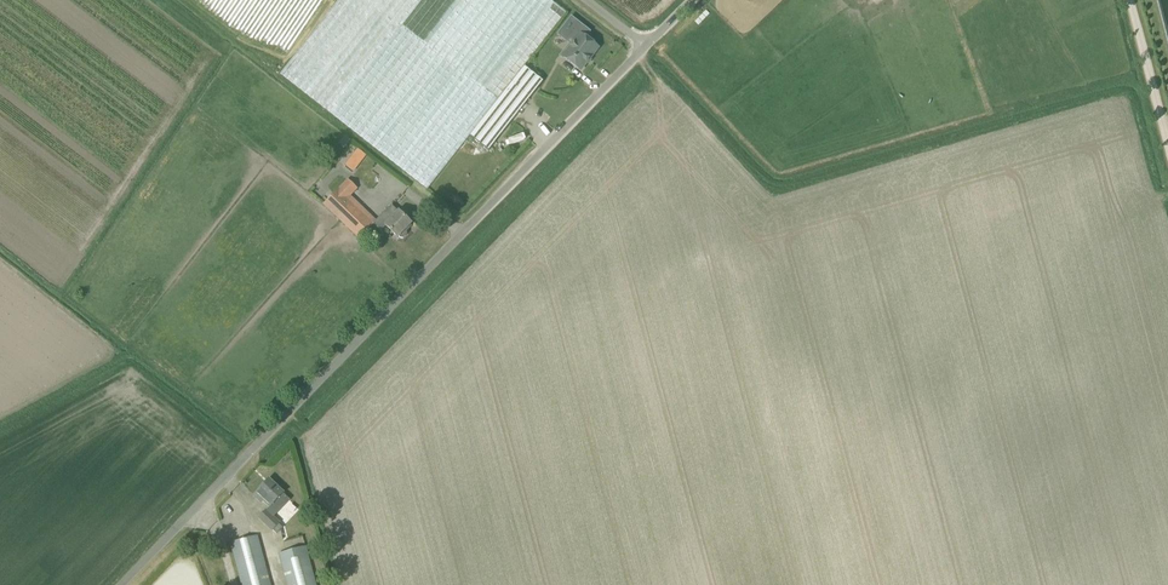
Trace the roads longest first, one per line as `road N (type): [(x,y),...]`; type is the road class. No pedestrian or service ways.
road 1 (unclassified): [(126,584),(645,47)]
road 2 (track): [(1167,154),(1128,0)]

